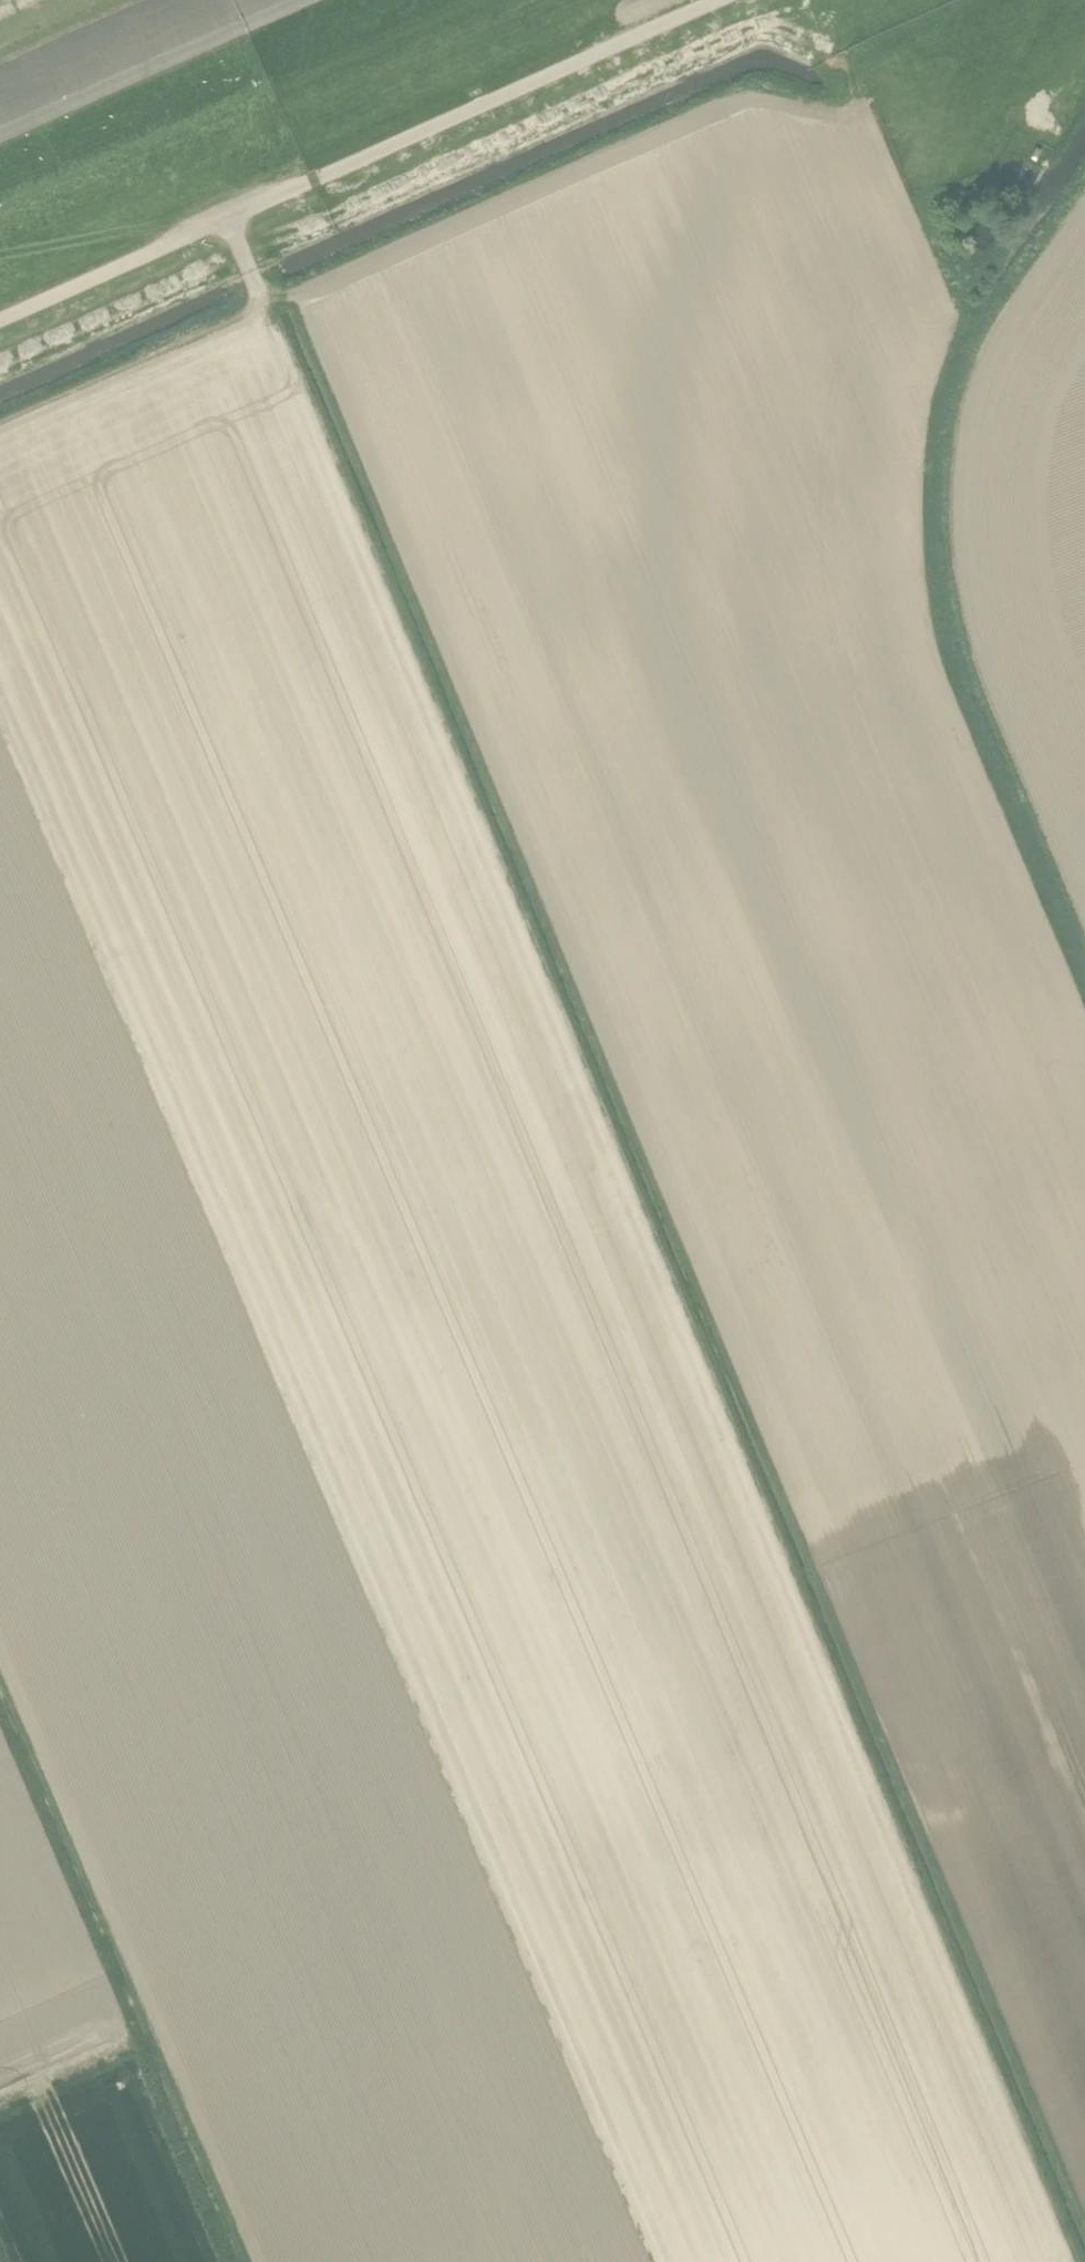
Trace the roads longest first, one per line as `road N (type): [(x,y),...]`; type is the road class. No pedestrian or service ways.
road 1 (track): [(0,133),(297,0)]
road 2 (track): [(178,239),(0,254)]

